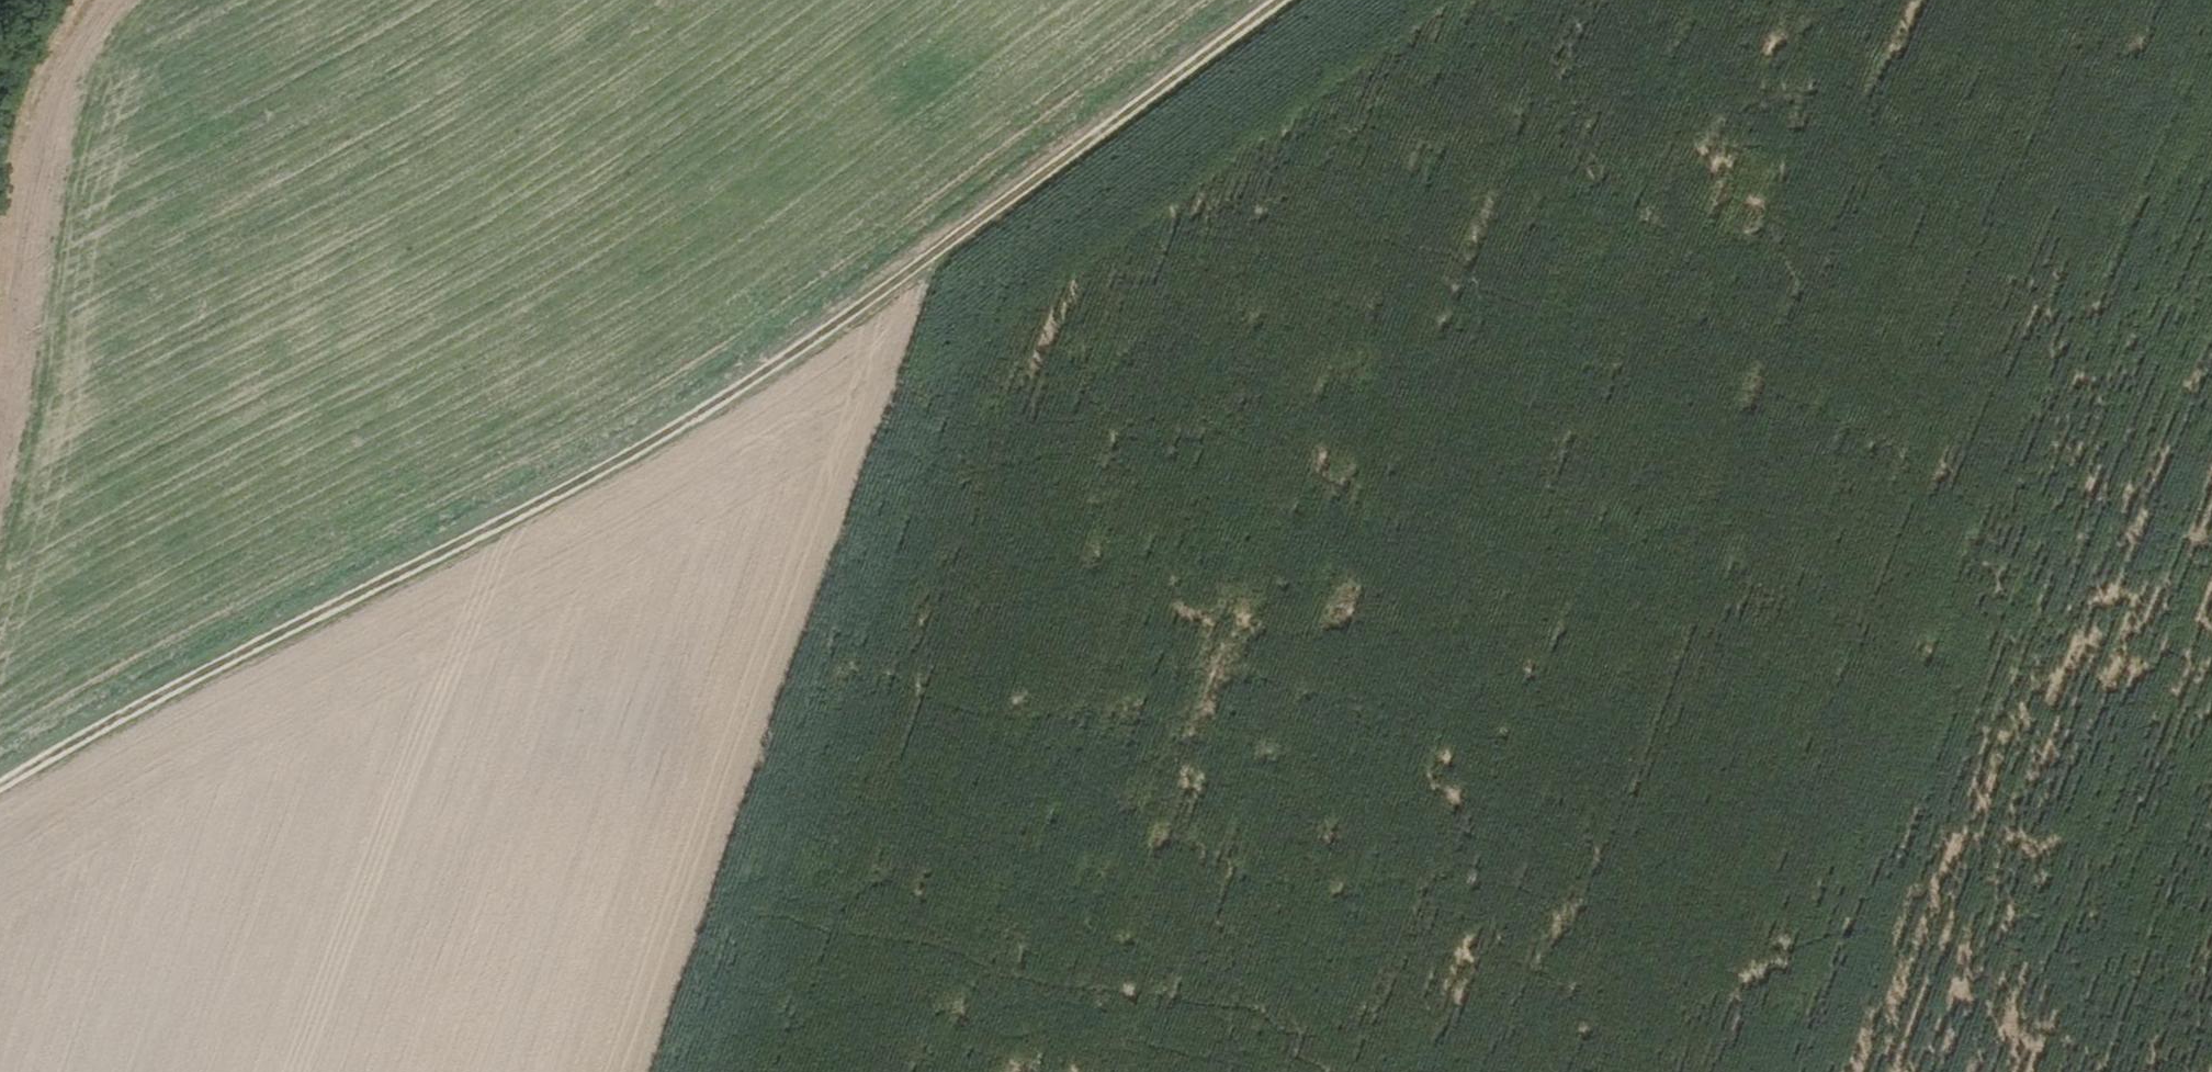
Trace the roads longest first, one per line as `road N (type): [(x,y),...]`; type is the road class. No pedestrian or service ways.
road 1 (track): [(1285,0),(875,303),(0,785)]

